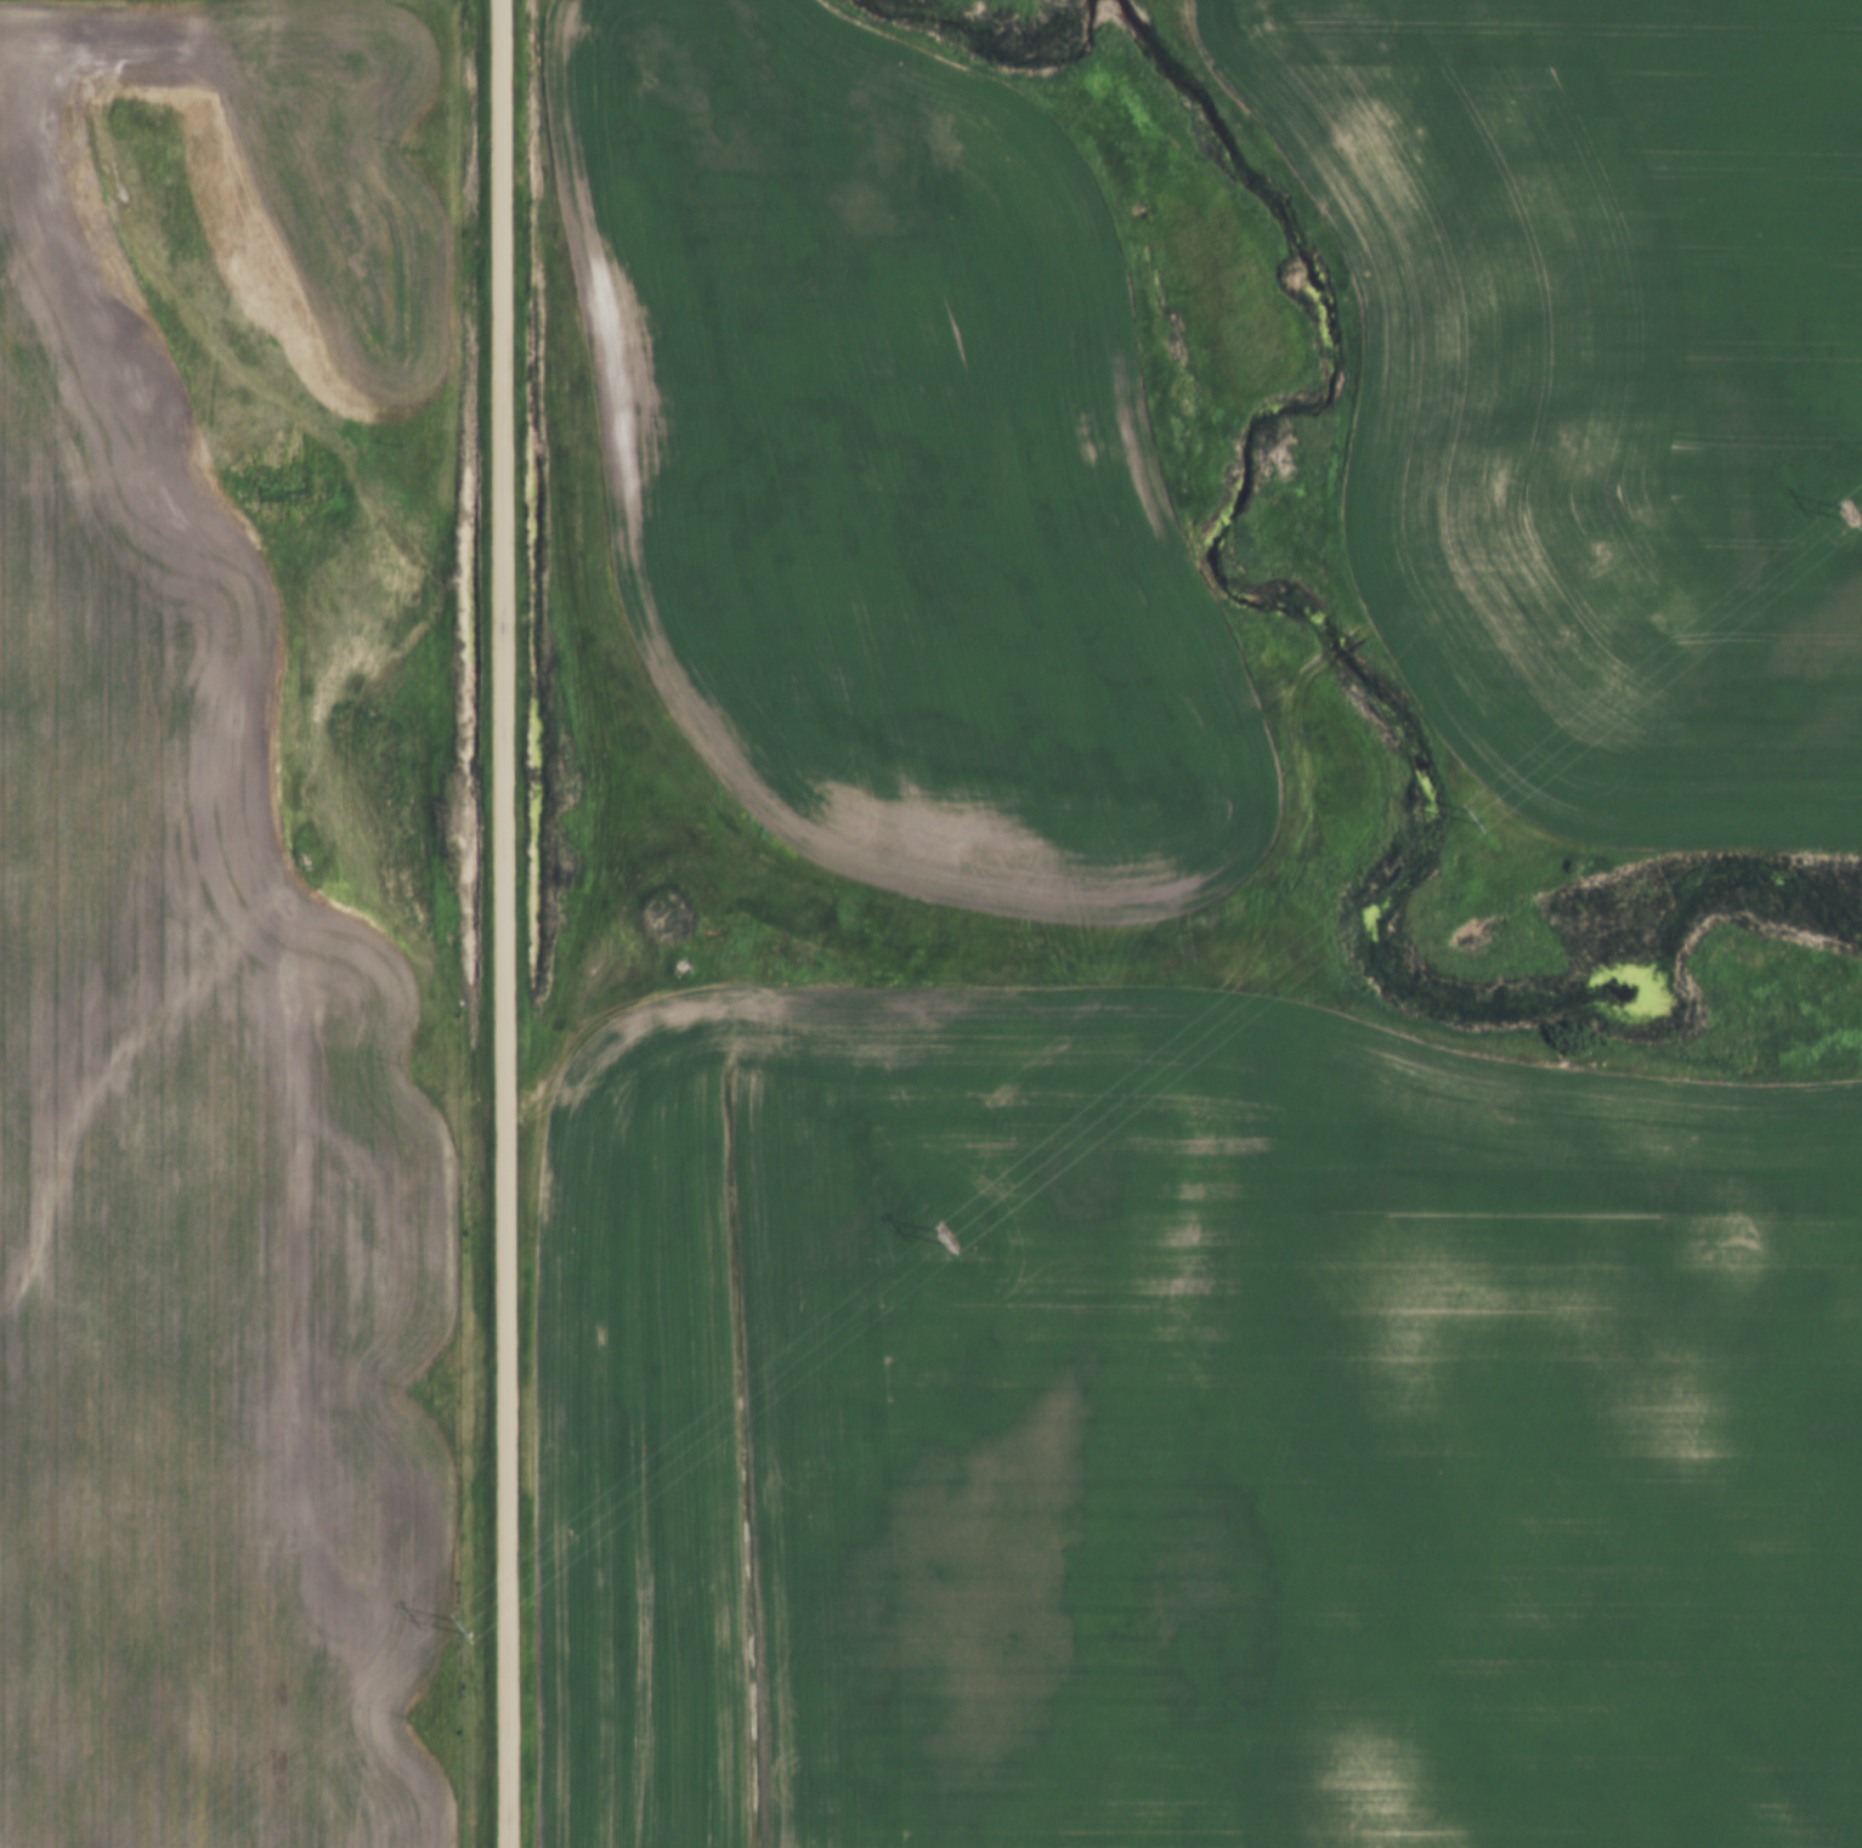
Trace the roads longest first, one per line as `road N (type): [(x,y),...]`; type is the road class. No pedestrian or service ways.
road 1 (residential): [(507,1847),(501,0)]

